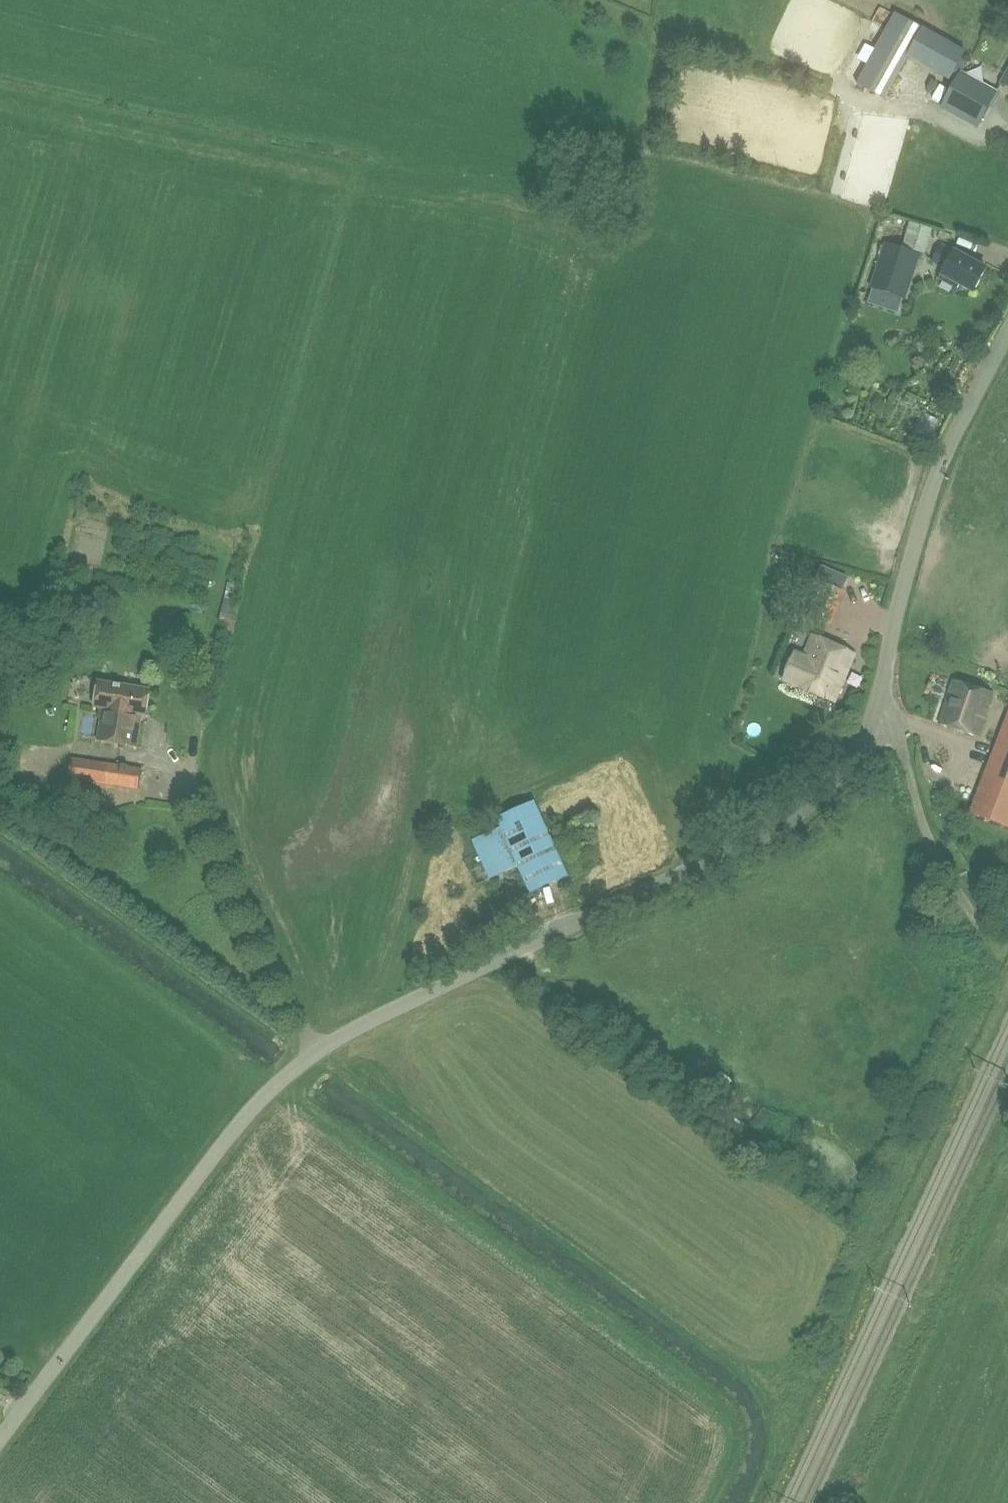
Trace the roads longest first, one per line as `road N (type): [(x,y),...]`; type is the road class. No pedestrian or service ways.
road 1 (unclassified): [(0,1437),(295,1064),(780,826),(845,768),(882,696)]
road 2 (unclassified): [(882,696),(893,626),(940,464),(1007,335)]
road 3 (unclassified): [(988,931),(937,856),(882,696)]

